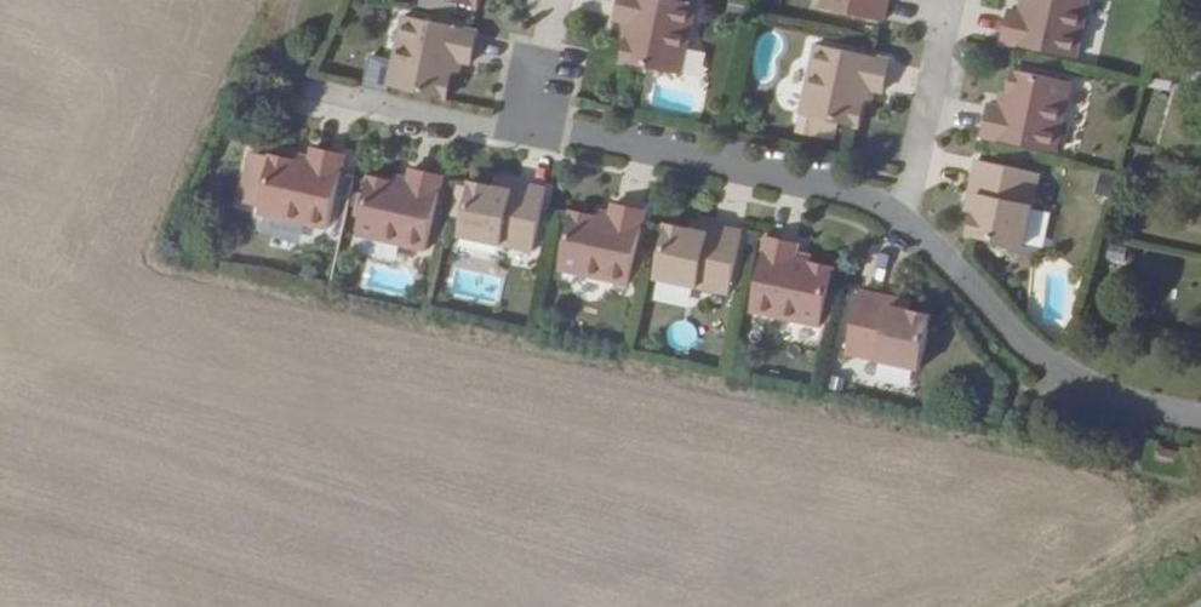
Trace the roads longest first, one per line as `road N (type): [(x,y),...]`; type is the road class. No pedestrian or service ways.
road 1 (residential): [(1200,421),(1115,399),(1057,369),(942,256),(864,198),(567,130),(539,96)]

